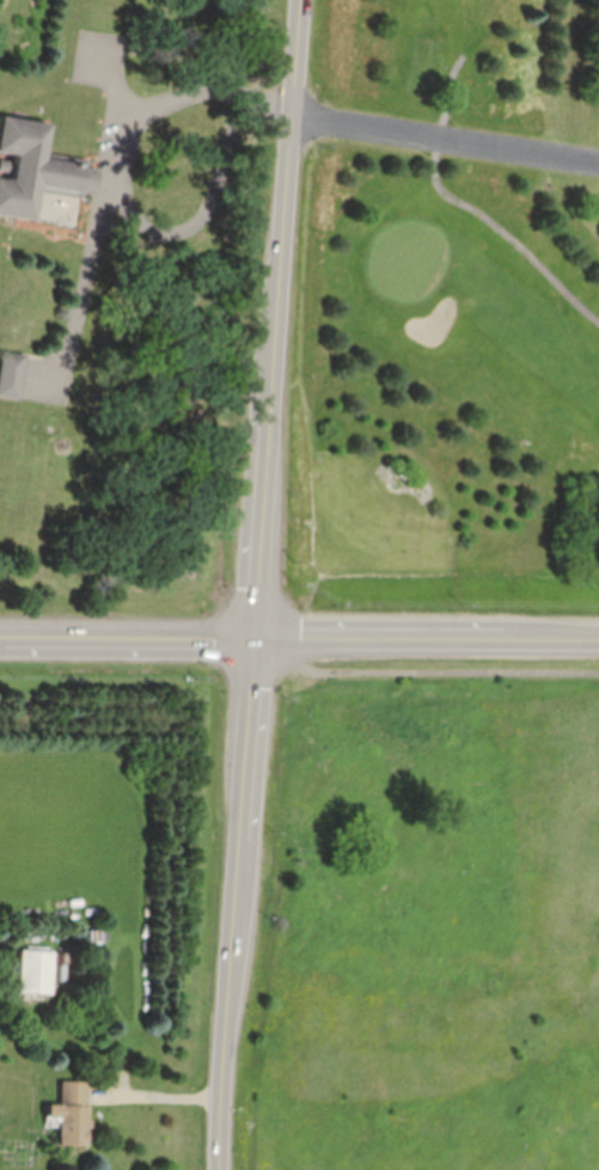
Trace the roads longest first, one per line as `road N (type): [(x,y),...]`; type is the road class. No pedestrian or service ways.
road 1 (secondary): [(307,0),(222,1169)]
road 2 (residential): [(259,638),(598,639)]
road 3 (residential): [(297,118),(598,163)]
road 4 (secondary): [(0,636),(259,638)]

